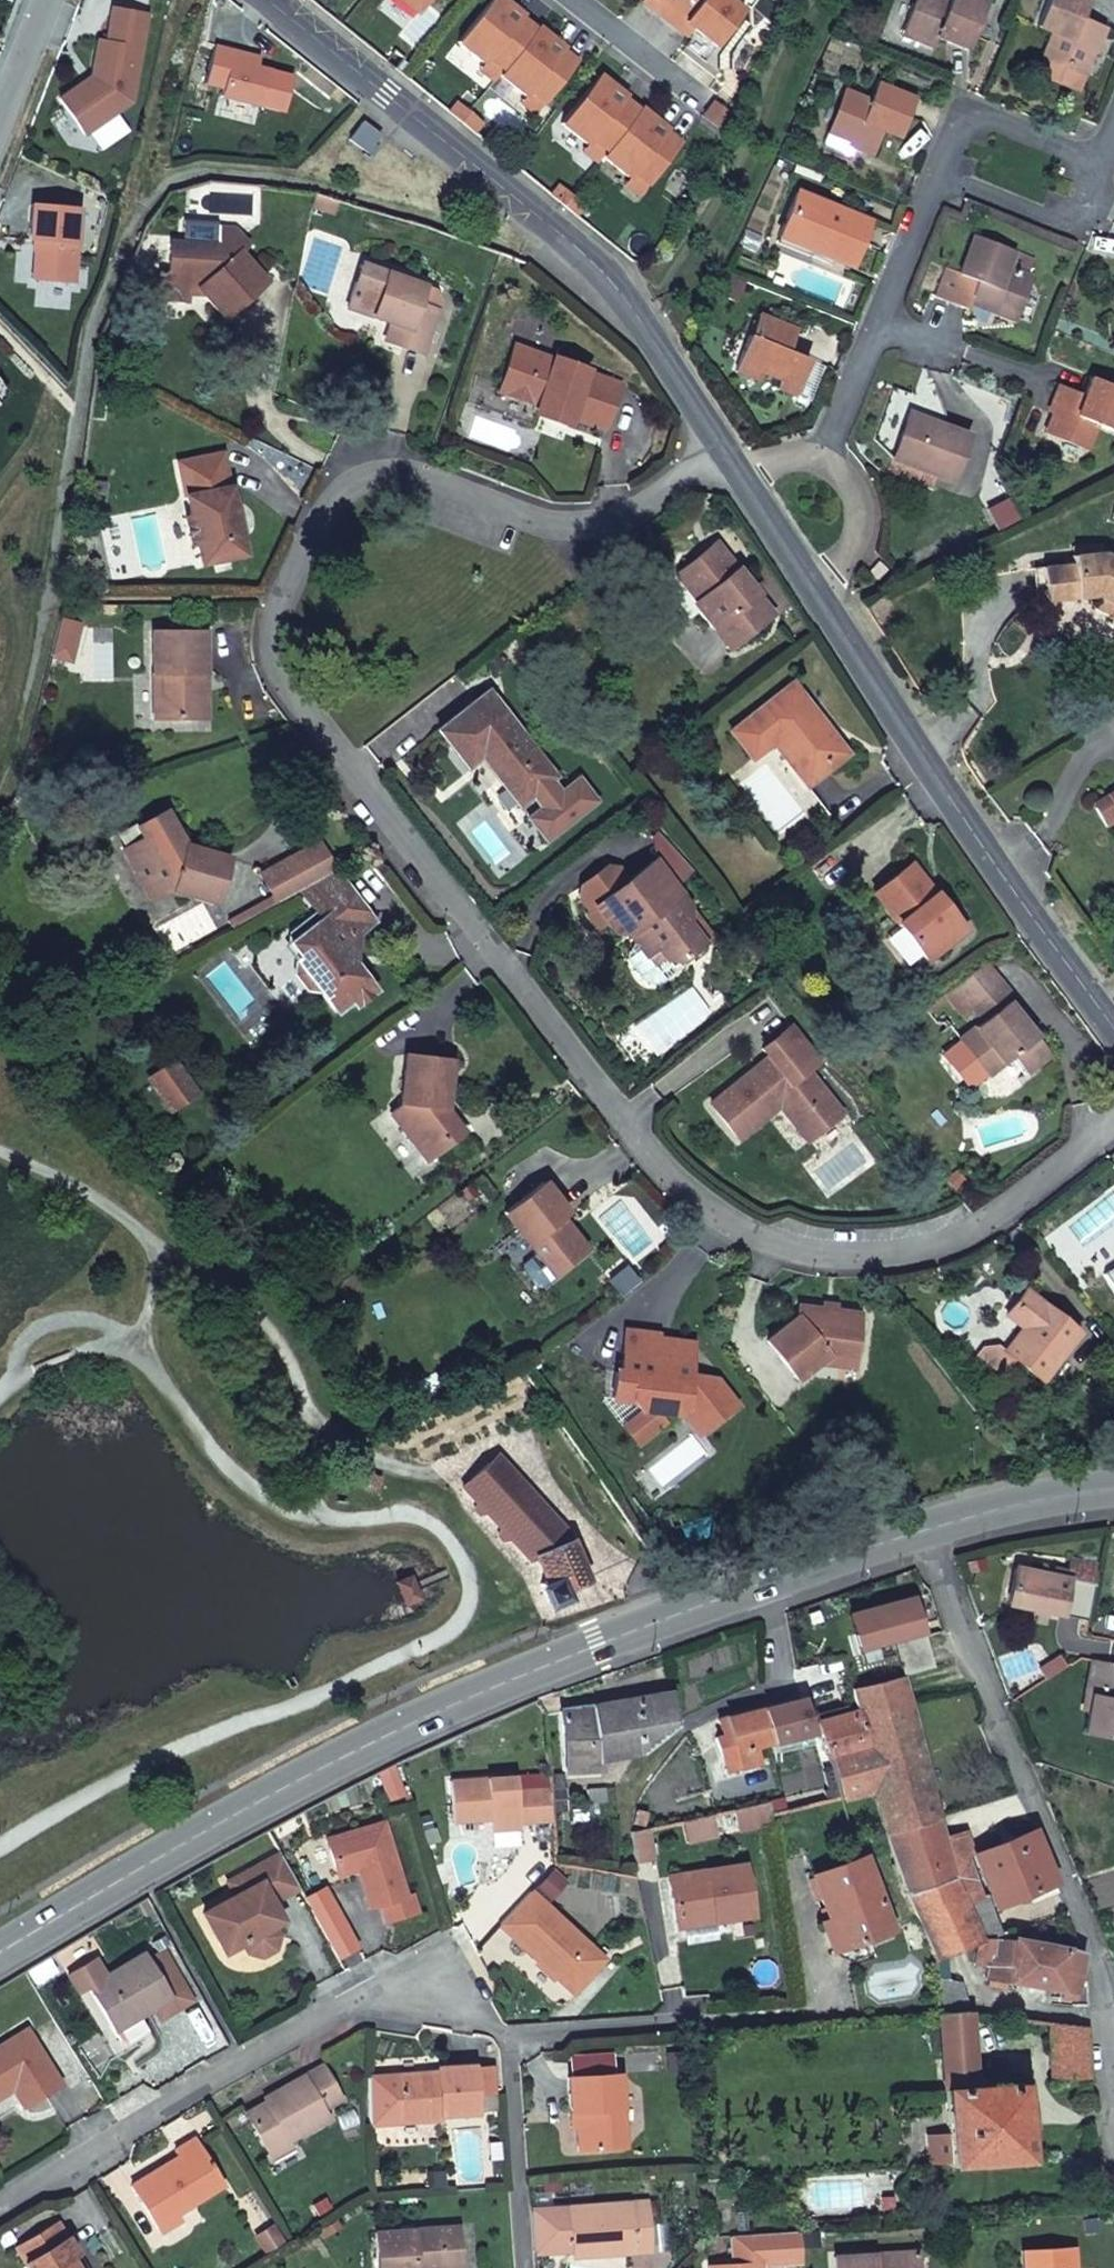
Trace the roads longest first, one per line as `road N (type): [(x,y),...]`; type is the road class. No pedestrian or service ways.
road 1 (residential): [(1113,1124),(1011,1206),(906,1256),(767,1240),(689,1201),(279,654),(305,543),(359,492),(429,483),(557,527),(615,523),(681,483),(734,469)]
road 2 (track): [(0,754),(41,592),(77,336),(162,183),(328,183),(529,251),(589,259)]
road 3 (primary): [(0,1954),(254,1803),(448,1705),(932,1529)]
road 4 (residential): [(677,2022),(507,2037),(443,1981),(346,2004),(0,2208)]
road 5 (tertiary): [(734,469),(638,316),(589,259),(267,0)]
road 6 (residential): [(932,1529),(1103,1969),(1113,2052)]
road 7 (tertiary): [(1113,1031),(814,591)]
road 8 (track): [(823,0),(794,36),(724,197),(638,316)]
road 9 (residential): [(826,459),(938,174)]
road 10 (residential): [(938,174),(964,113),(1113,166)]
road 11 (residential): [(938,174),(1095,233),(1104,206)]
road 12 (primary): [(932,1529),(1113,1495)]
road 13 (residential): [(826,459),(859,496),(852,549),(814,591)]
road 14 (residential): [(581,0),(696,95)]
road 15 (tertiary): [(814,591),(734,469)]
road 16 (residential): [(53,0),(4,127)]

